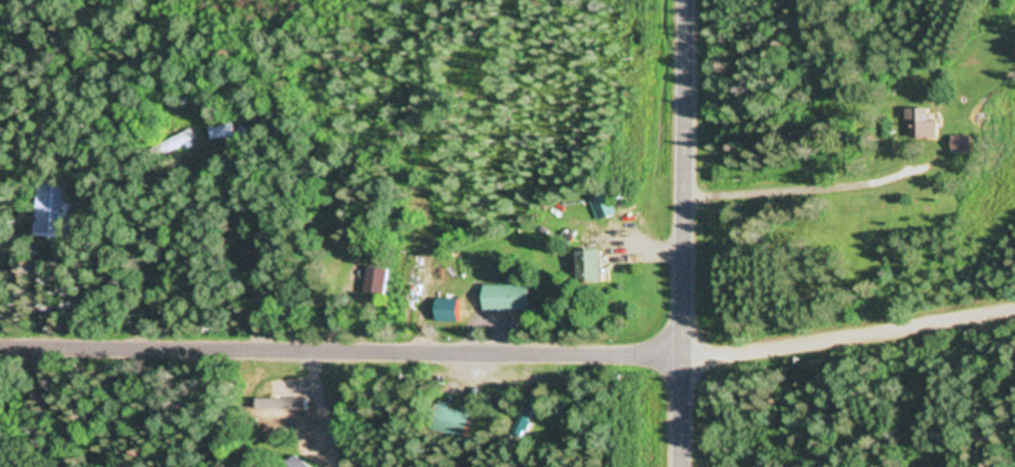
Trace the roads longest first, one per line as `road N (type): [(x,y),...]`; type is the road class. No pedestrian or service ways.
road 1 (residential): [(681,362),(212,346),(0,349)]
road 2 (secondary): [(681,362),(687,0)]
road 3 (residential): [(681,362),(1014,313)]

